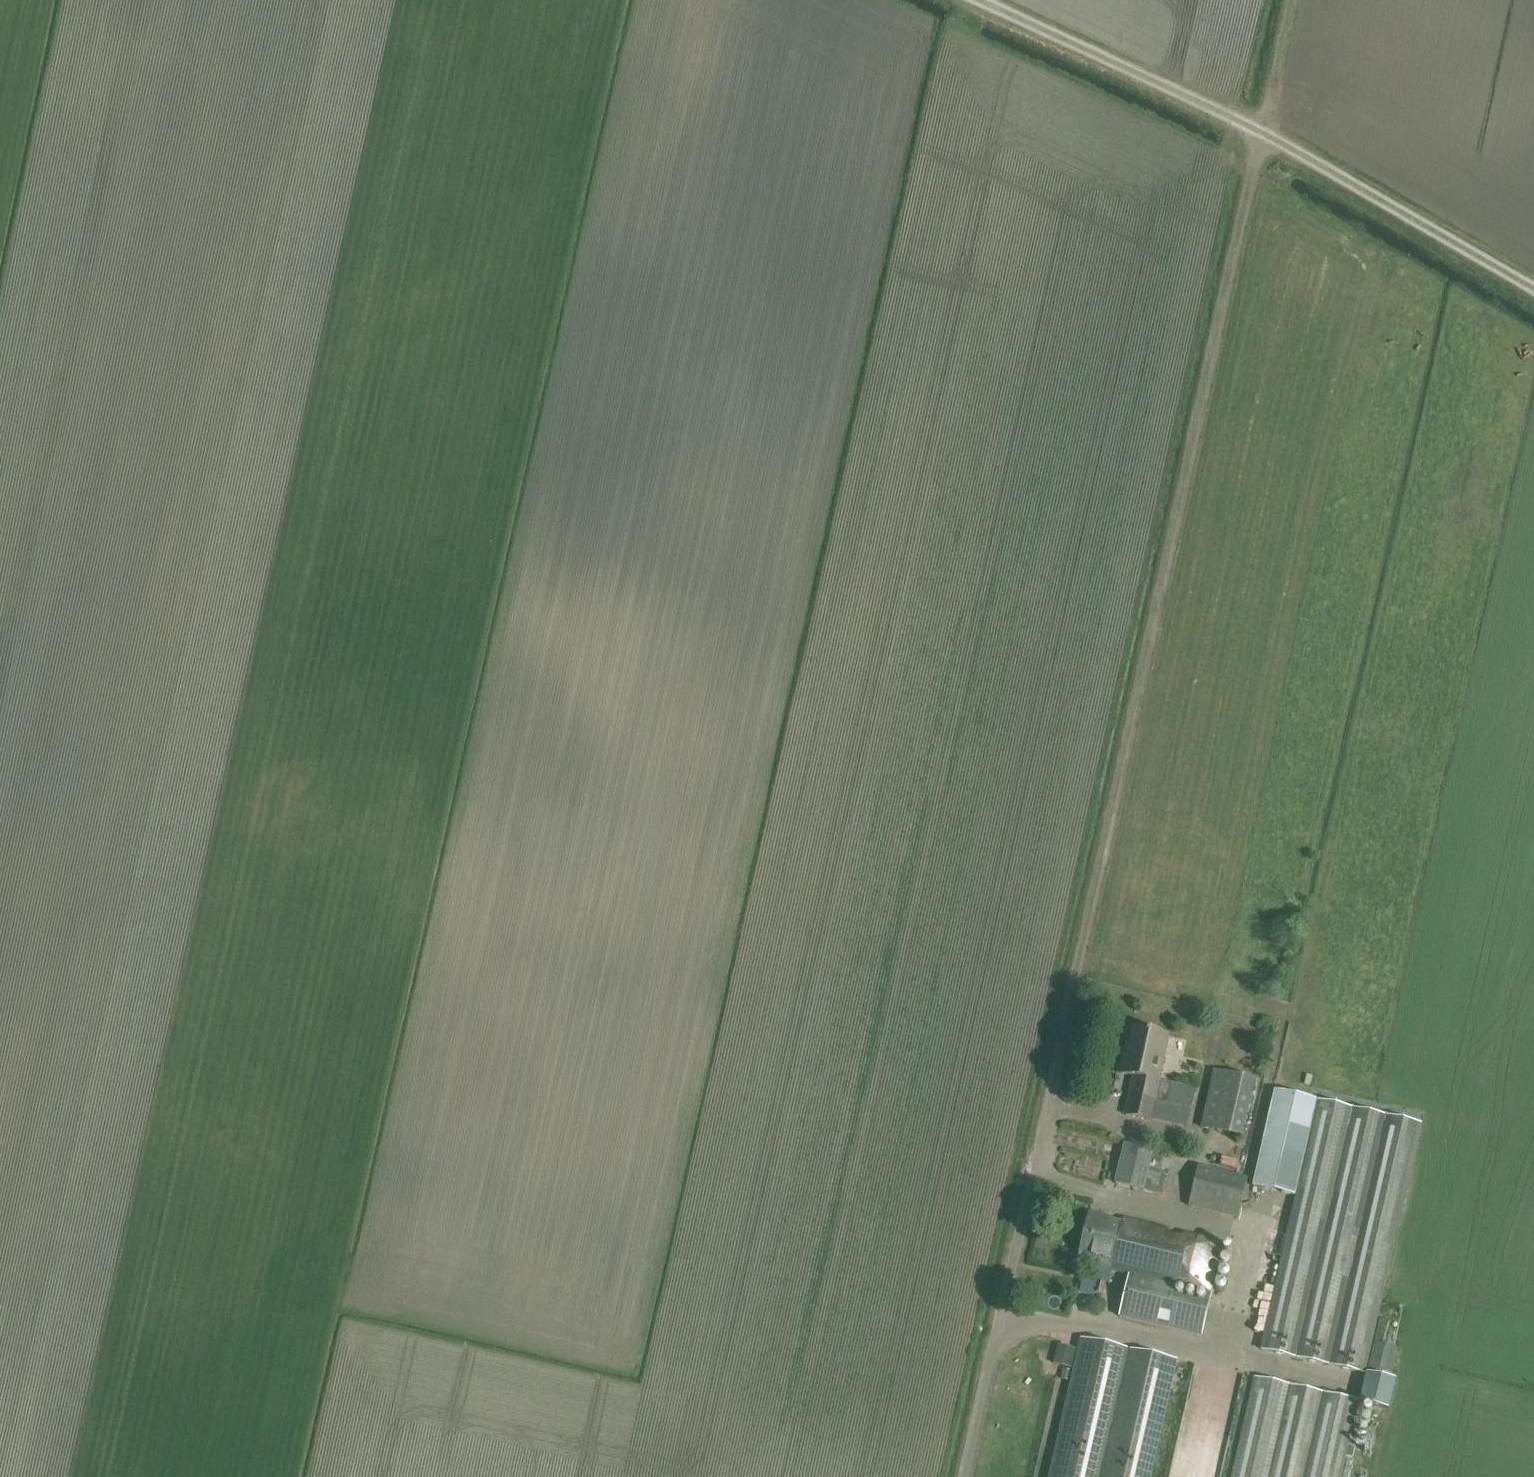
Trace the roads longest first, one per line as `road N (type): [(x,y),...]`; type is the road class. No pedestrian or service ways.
road 1 (track): [(1263,133),(1050,1106)]
road 2 (unclassified): [(966,1476),(1050,1106)]
road 3 (track): [(980,0),(1263,133)]
road 4 (track): [(1263,133),(1533,288)]
road 5 (track): [(1292,0),(1263,133)]

